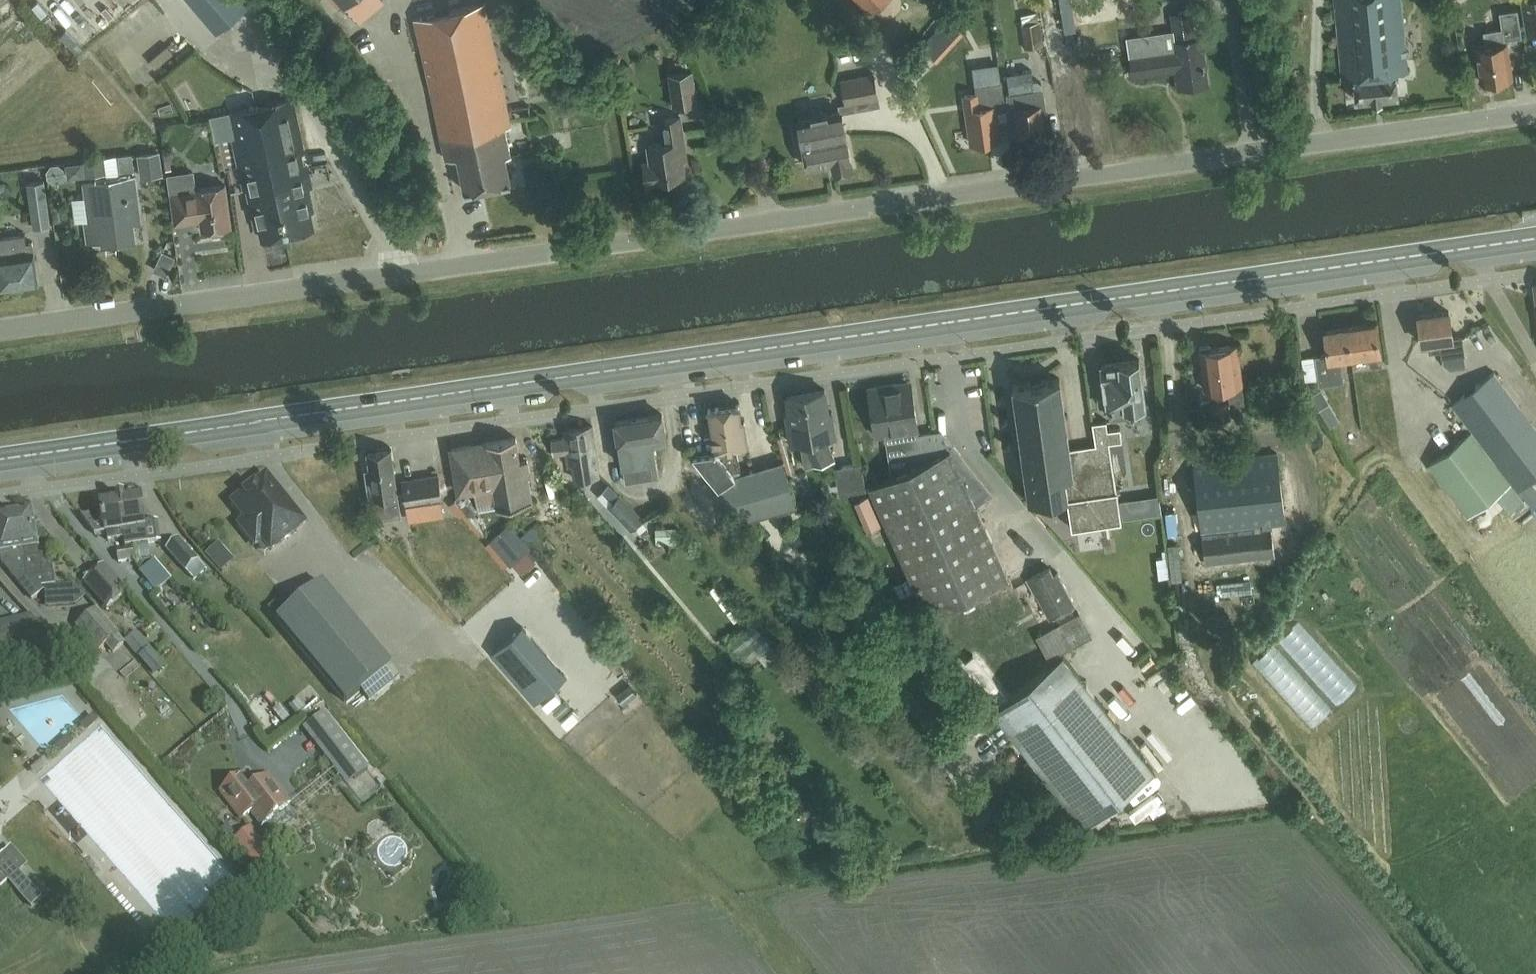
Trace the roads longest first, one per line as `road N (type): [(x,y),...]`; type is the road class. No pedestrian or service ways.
road 1 (primary): [(0,461),(1535,239)]
road 2 (unclassified): [(0,330),(1535,111)]

